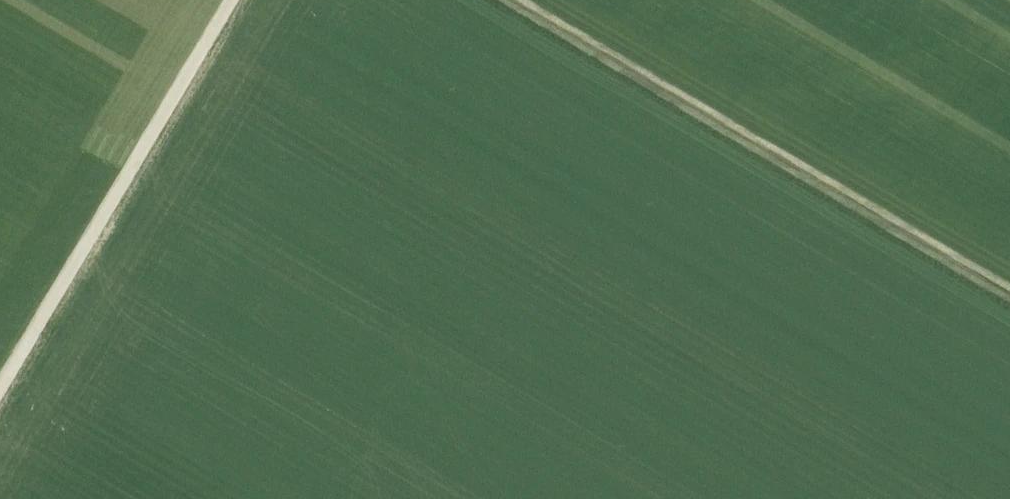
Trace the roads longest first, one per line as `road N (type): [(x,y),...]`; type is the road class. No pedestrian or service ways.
road 1 (track): [(231,0),(0,387)]

